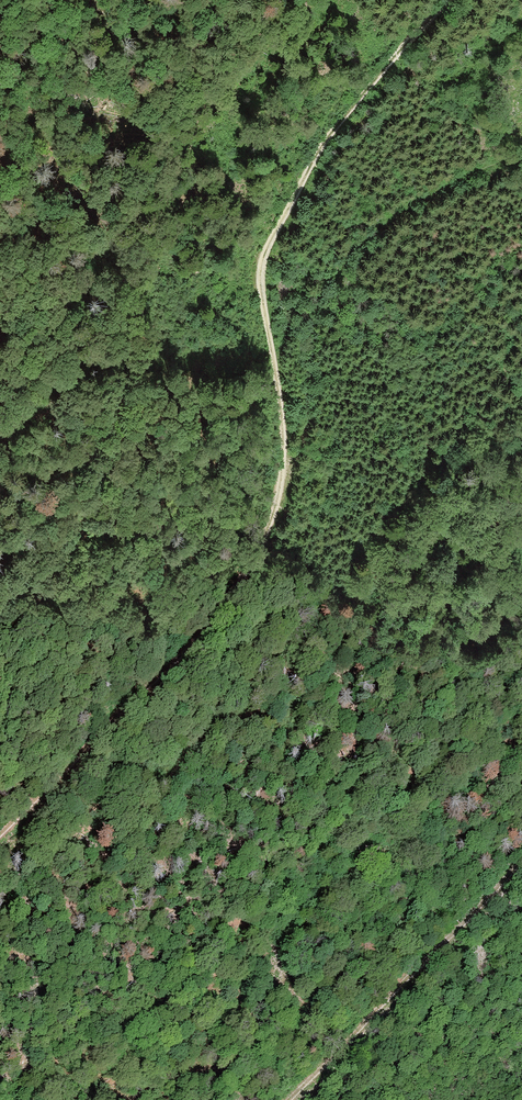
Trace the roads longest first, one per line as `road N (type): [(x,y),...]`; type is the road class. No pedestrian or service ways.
road 1 (track): [(0,835),(192,649),(254,562),(282,476),(263,265),(331,135),(449,0)]
road 2 (track): [(521,154),(402,209),(327,282),(311,328),(307,431),(282,476)]
road 3 (track): [(0,637),(50,569),(119,407),(127,362),(112,239)]
road 4 (track): [(521,860),(288,1099)]

